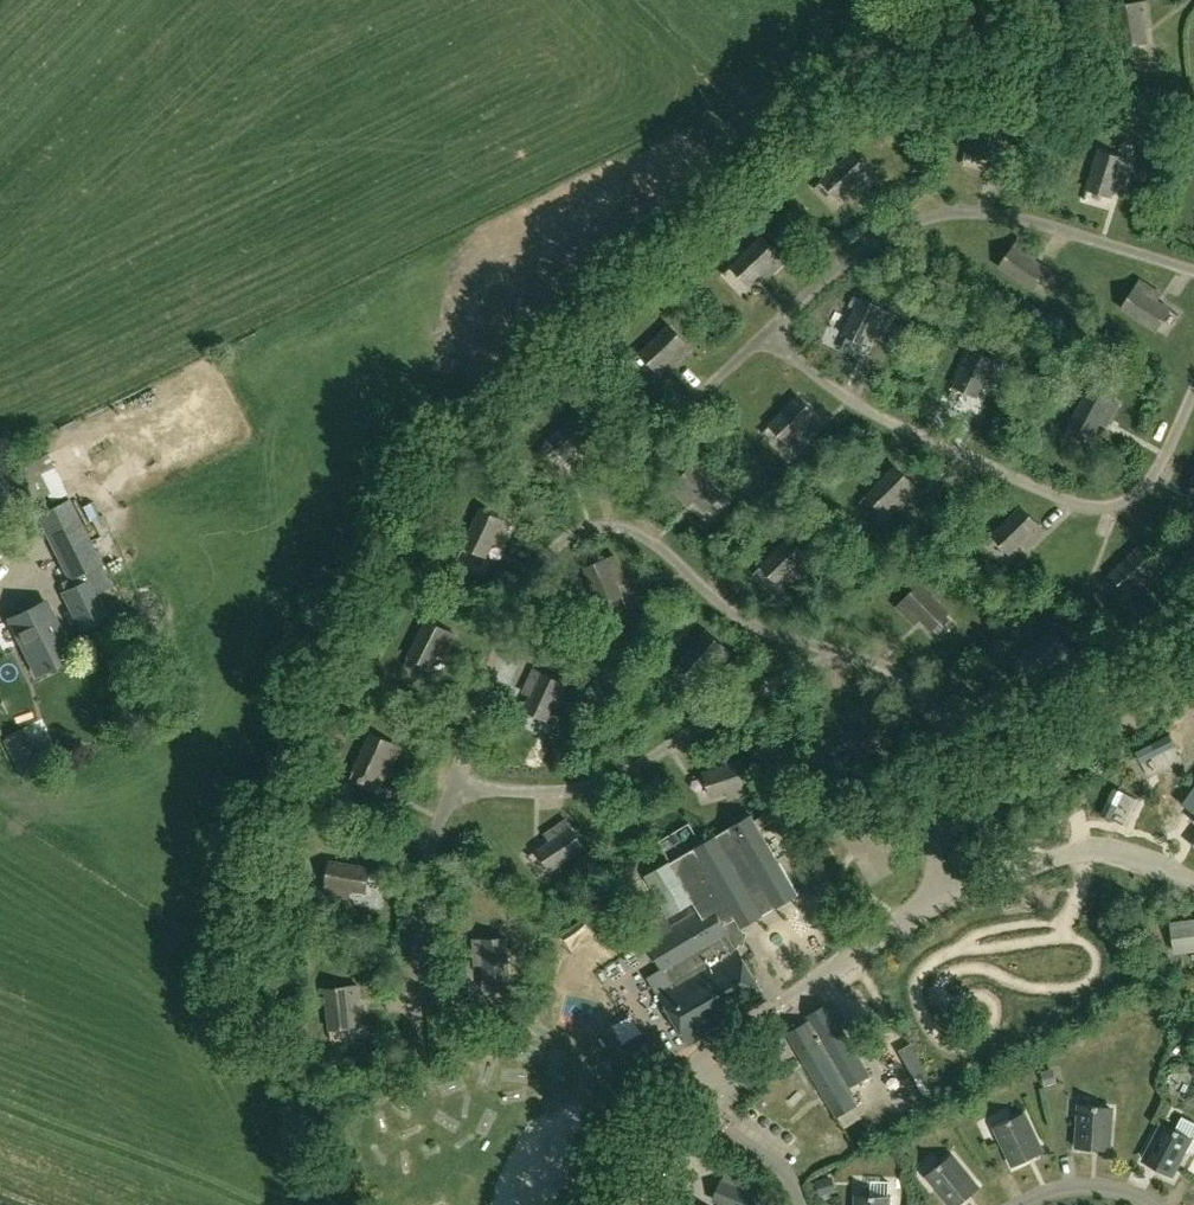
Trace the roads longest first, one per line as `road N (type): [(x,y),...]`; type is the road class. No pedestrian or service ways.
road 1 (residential): [(844,657),(732,614),(643,536),(611,528),(583,536),(532,582),(451,785)]
road 2 (residential): [(773,329),(841,396),(1086,509),(1111,512),(1145,497),(1193,402)]
road 3 (residential): [(1193,272),(1000,214),(950,210),(903,222),(824,278),(773,329)]
road 4 (residential): [(451,785),(571,794),(844,657)]
road 5 (residential): [(664,1090),(873,941),(932,868),(944,820)]
road 6 (residential): [(944,820),(1193,686)]
road 7 (residential): [(451,785),(423,875),(420,1025)]
road 8 (residential): [(944,820),(946,743),(929,691),(910,675),(844,657)]
road 9 (residential): [(664,1090),(777,1164),(804,1204)]
road 10 (residential): [(1021,1204),(1079,1187),(1152,1204)]

